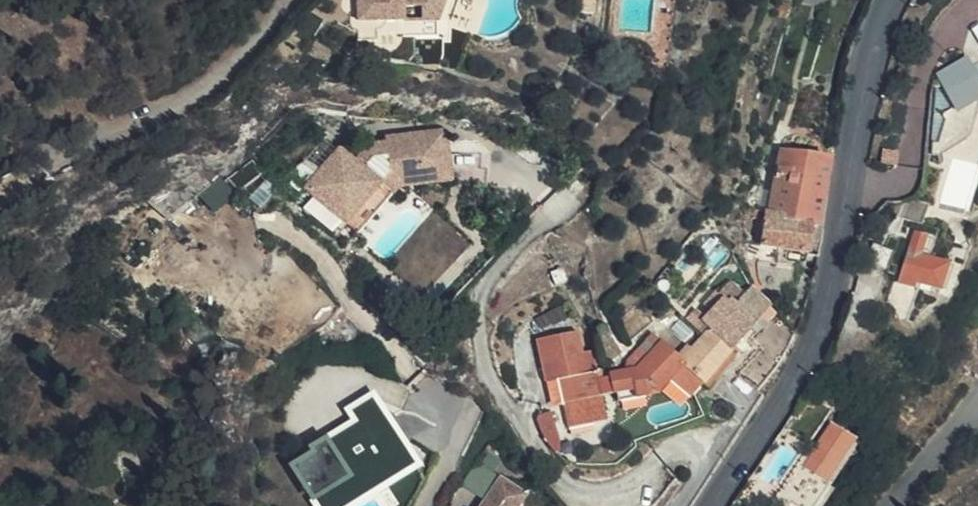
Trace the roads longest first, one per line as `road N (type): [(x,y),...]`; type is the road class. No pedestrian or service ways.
road 1 (tertiary): [(711,505),(819,330),(835,268),(862,61),(889,0)]
road 2 (unclassified): [(287,0),(214,78),(174,104),(64,155),(36,136)]

